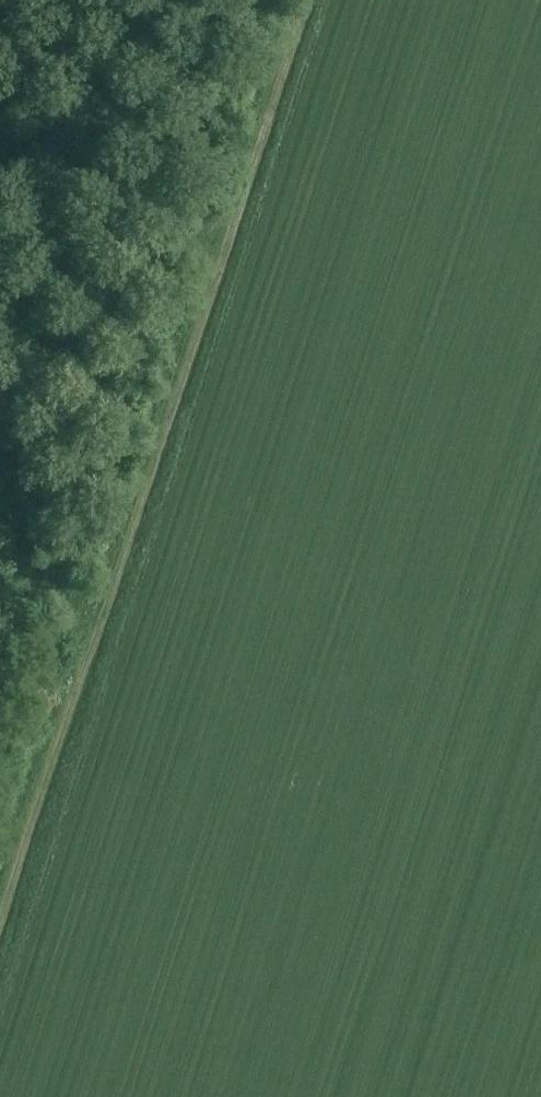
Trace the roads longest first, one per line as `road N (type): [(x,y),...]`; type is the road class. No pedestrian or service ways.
road 1 (track): [(0,936),(307,0)]

